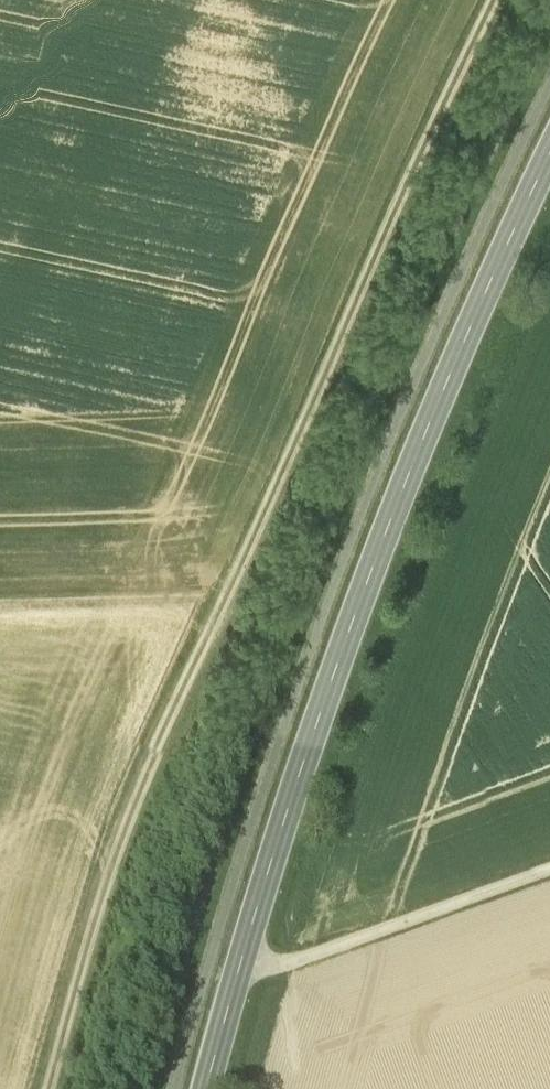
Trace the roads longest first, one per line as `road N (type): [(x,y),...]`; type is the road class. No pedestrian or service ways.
road 1 (track): [(45,1088),(114,853),(143,779),(492,0)]
road 2 (track): [(549,31),(366,436),(235,795),(151,1088)]
road 3 (secondary): [(206,1088),(356,609),(549,156)]
road 4 (track): [(549,868),(237,979)]

